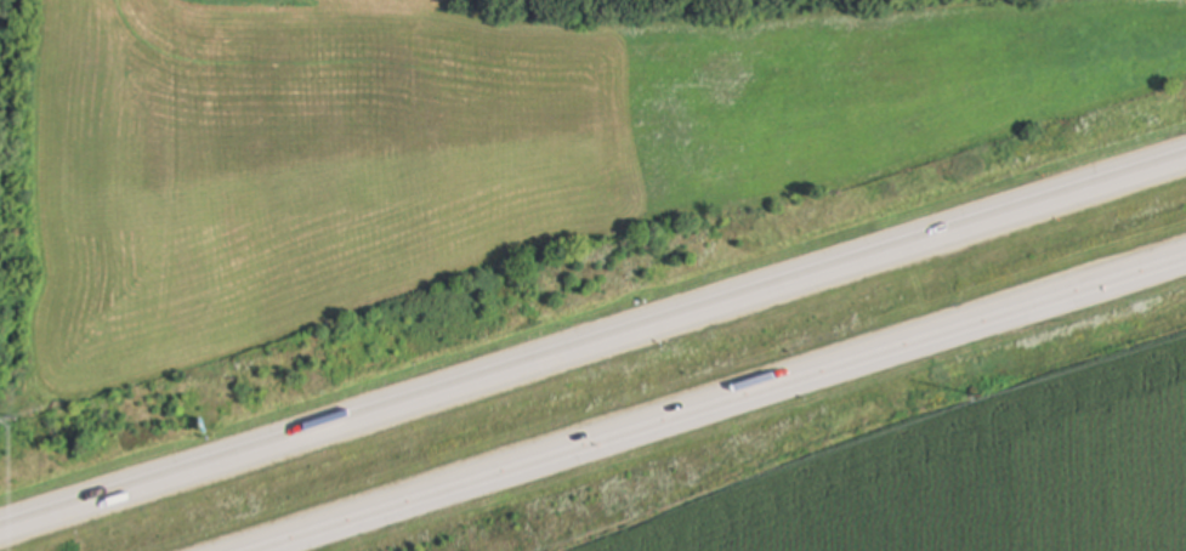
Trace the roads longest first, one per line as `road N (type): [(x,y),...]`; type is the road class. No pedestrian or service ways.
road 1 (motorway): [(1185,167),(0,538)]
road 2 (motorway): [(274,550),(1185,263)]

